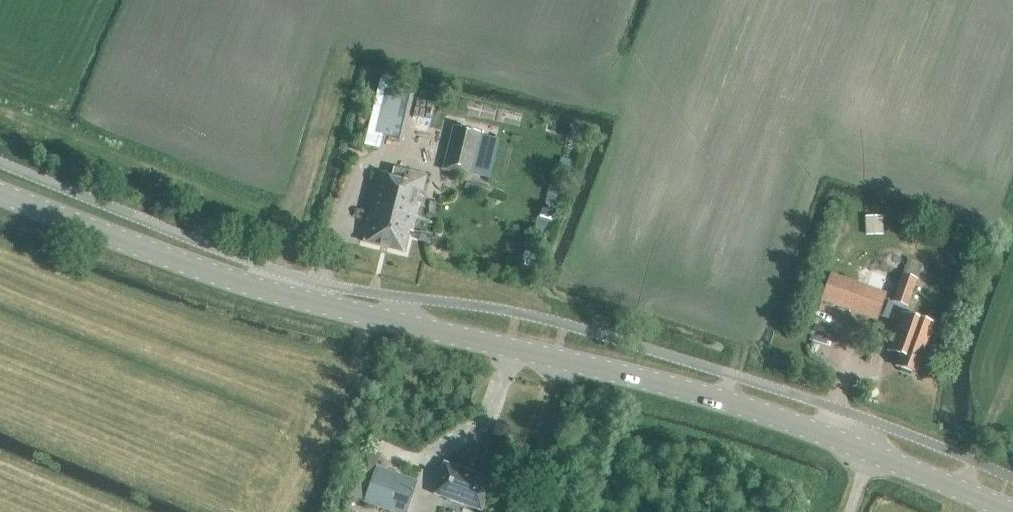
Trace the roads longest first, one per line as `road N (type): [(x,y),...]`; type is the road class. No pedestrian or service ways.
road 1 (secondary): [(1009,511),(726,402),(247,285),(0,193)]

